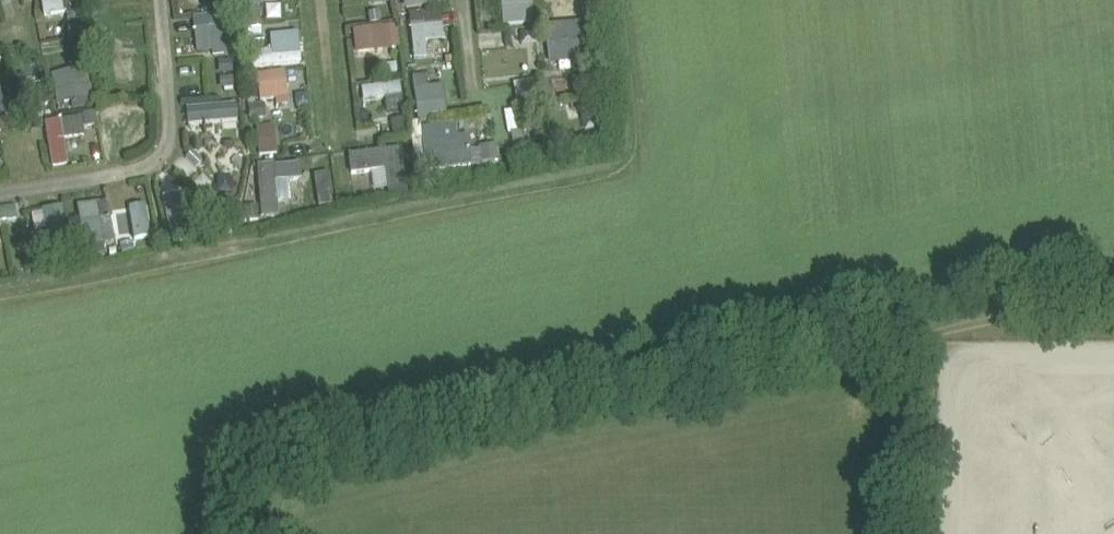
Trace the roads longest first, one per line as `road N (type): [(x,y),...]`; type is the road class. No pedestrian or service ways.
road 1 (track): [(0,293),(624,165),(633,124),(627,0)]

